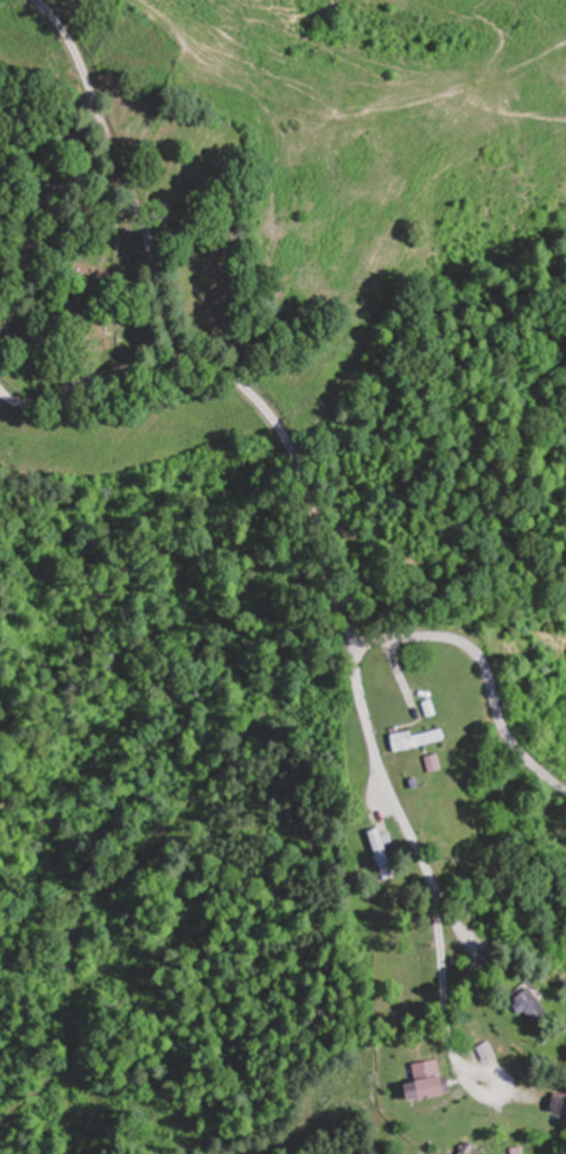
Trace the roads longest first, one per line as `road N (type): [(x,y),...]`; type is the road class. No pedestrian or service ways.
road 1 (residential): [(565,792),(513,745),(471,652),(444,640),(373,643),(344,623),(286,442),(250,395),(220,371)]
road 2 (residential): [(356,636),(377,751),(435,886),(454,1045),(476,1082)]
road 3 (residential): [(35,0),(77,59),(145,228),(170,324),(179,343),(220,371)]
road 4 (residential): [(0,364),(71,125),(96,107)]
road 5 (residential): [(197,357),(26,401),(0,385)]

